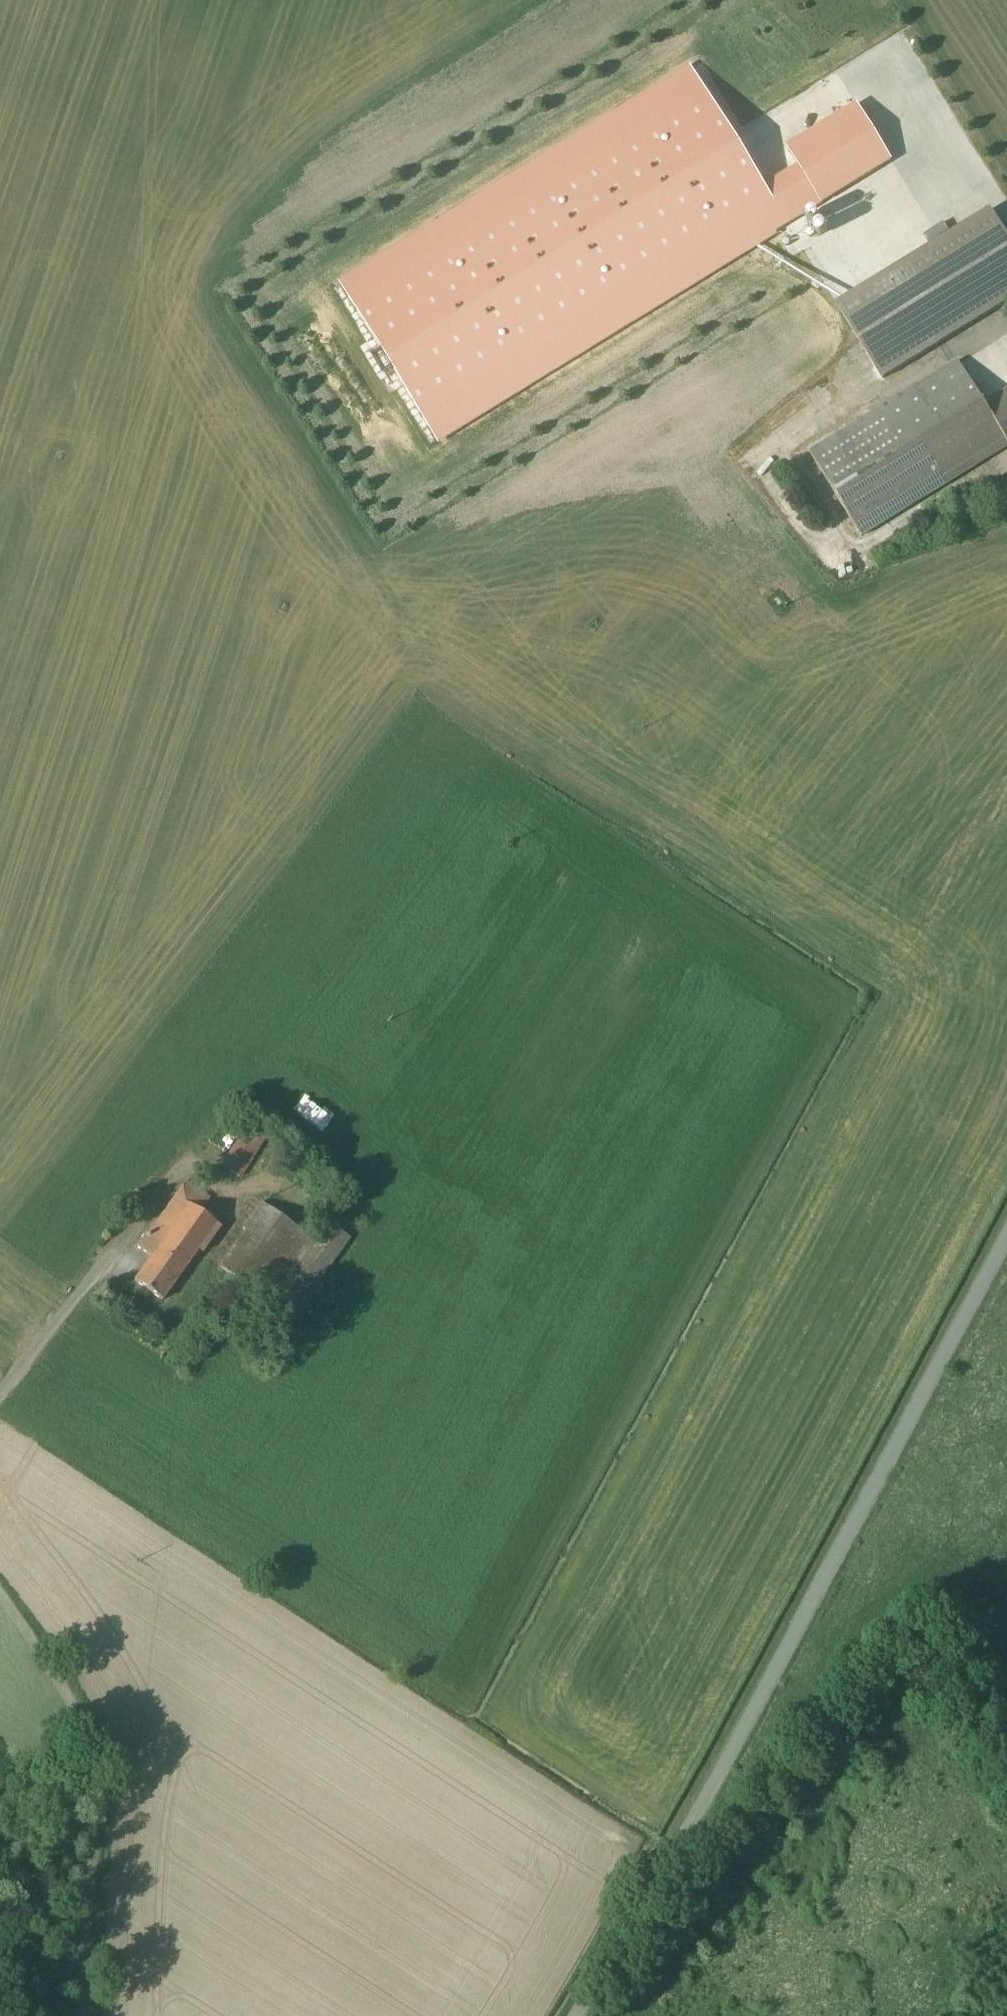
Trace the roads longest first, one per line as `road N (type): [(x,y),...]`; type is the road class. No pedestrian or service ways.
road 1 (unclassified): [(577,2015),(652,1893),(1006,1236)]
road 2 (unclassified): [(0,1598),(74,1702),(92,1745),(87,2015)]
road 3 (unclassified): [(78,1294),(0,1398)]

